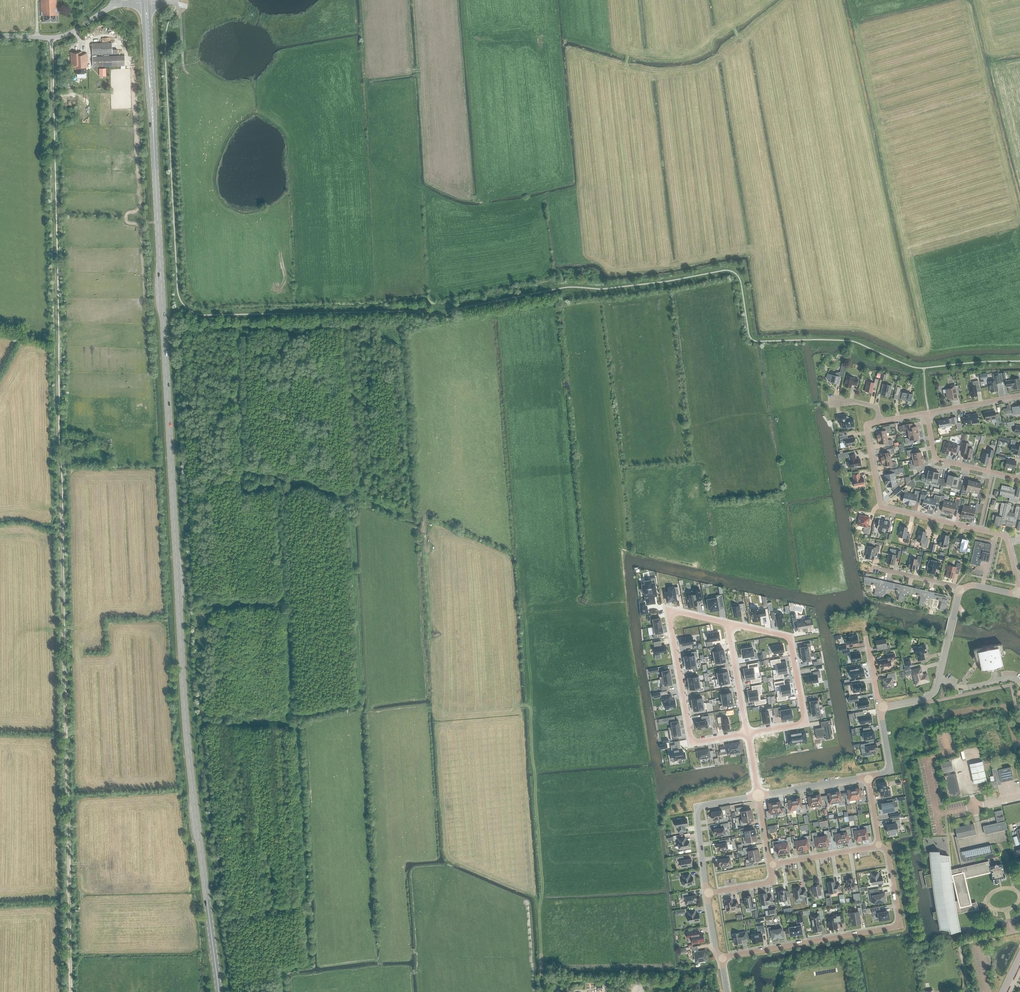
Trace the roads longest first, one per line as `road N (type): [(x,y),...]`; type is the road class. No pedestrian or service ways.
road 1 (track): [(52,49),(68,991)]
road 2 (primary): [(219,991),(185,708),(153,138)]
road 3 (residential): [(1018,595),(1004,536),(881,506),(866,429),(880,421)]
road 4 (residential): [(881,845),(896,926),(721,957)]
road 5 (residential): [(748,732),(692,738),(670,618),(679,612),(731,624)]
road 6 (residential): [(731,624),(789,638),(804,714),(797,724),(748,732)]
road 7 (residential): [(706,894),(698,809),(758,795)]
road 8 (primary): [(142,3),(153,138)]
road 9 (residential): [(880,707),(935,693),(954,617)]
road 10 (primary): [(153,138),(149,3)]
road 11 (residential): [(1019,478),(937,460),(928,422)]
road 12 (unclassified): [(0,37),(61,36),(115,6)]

